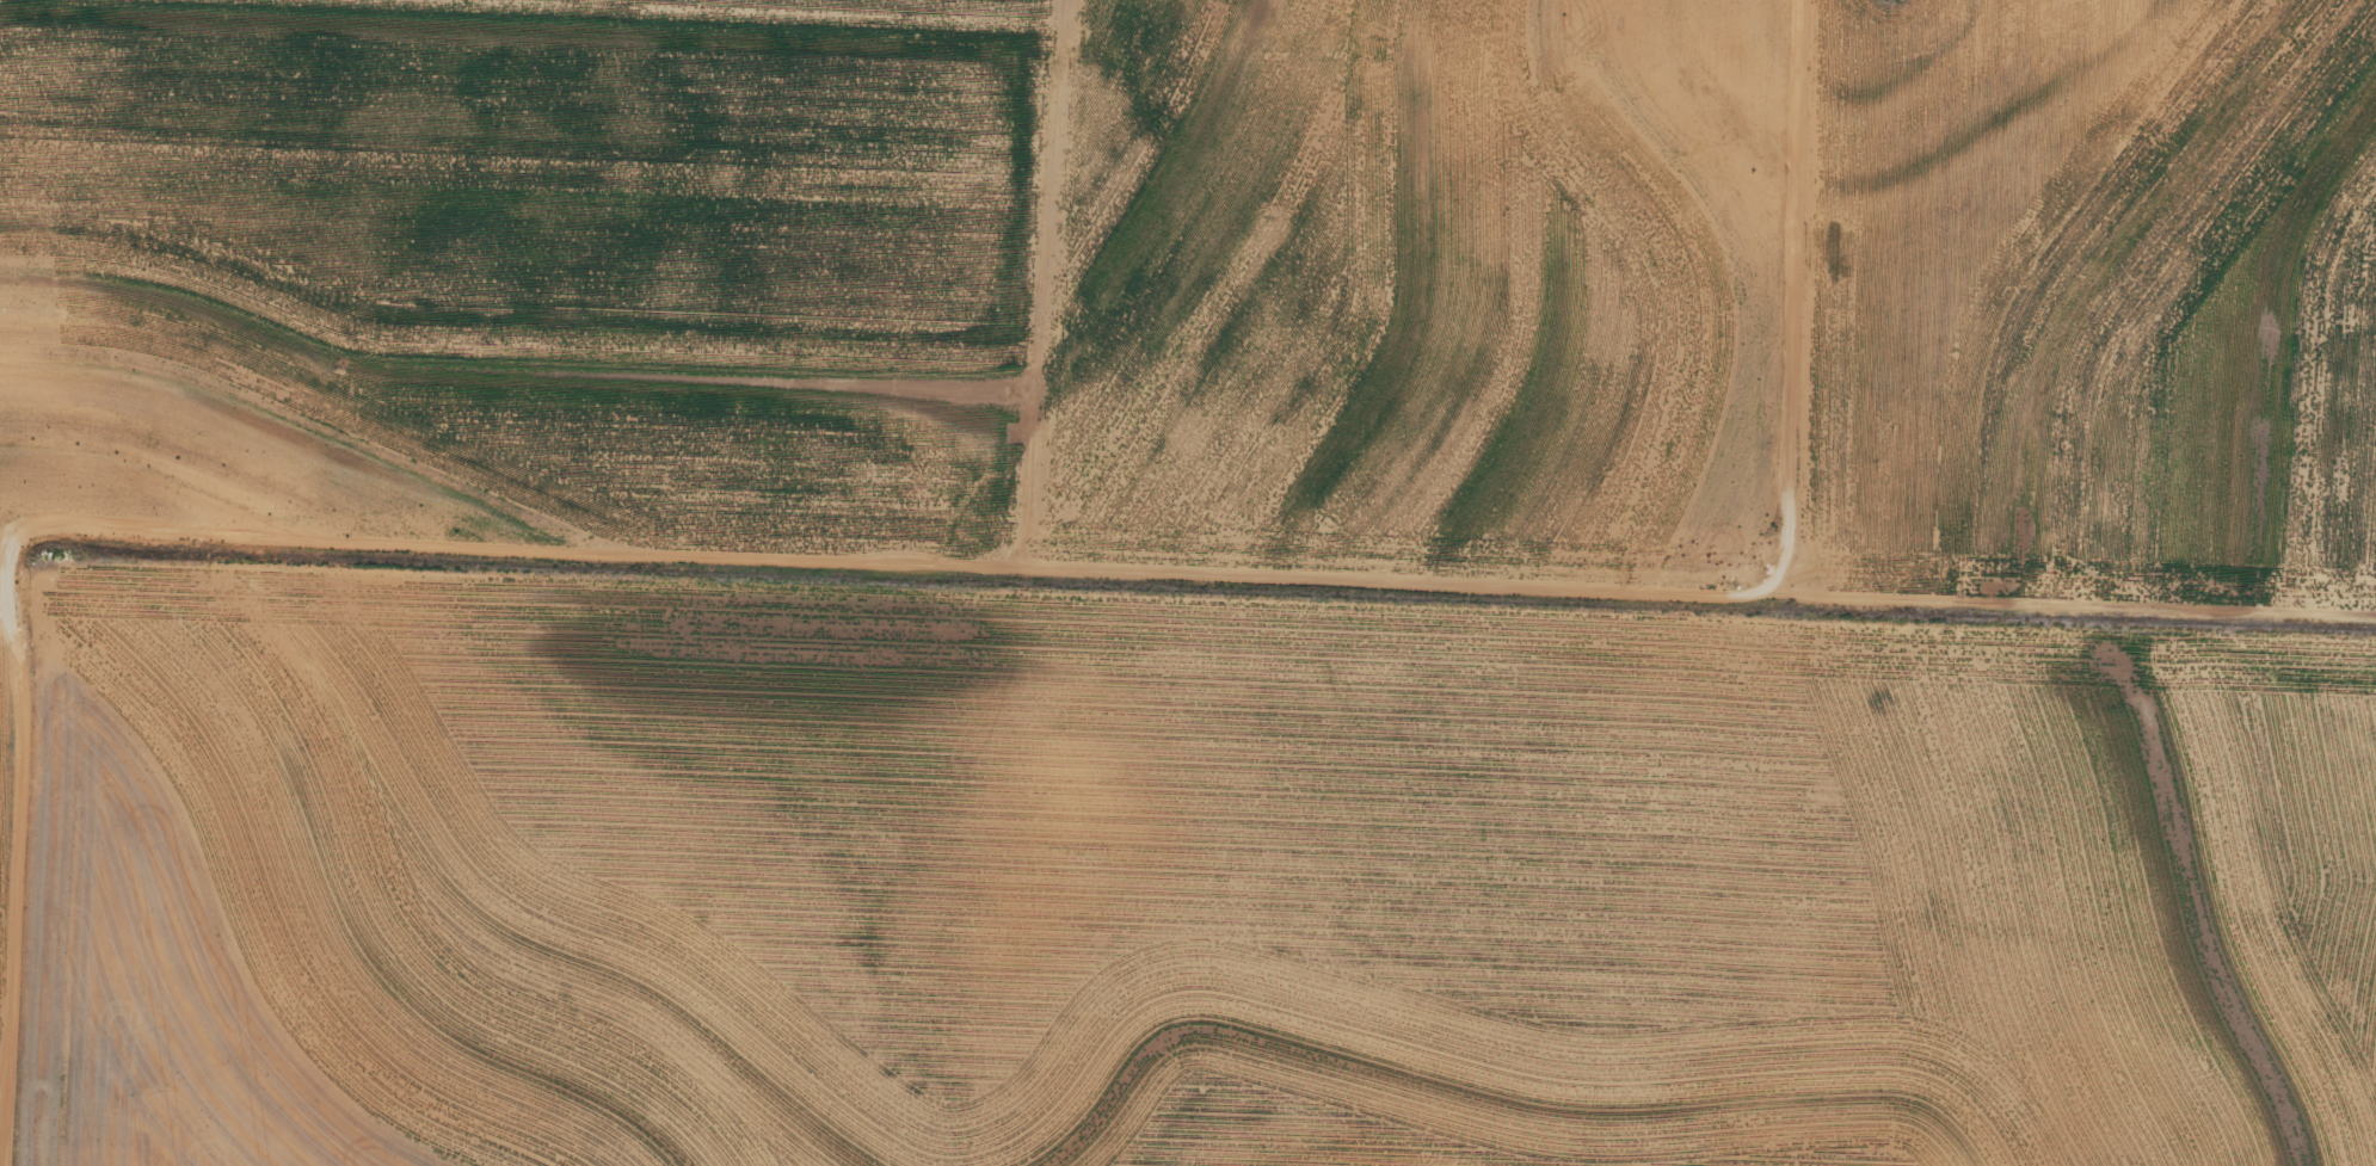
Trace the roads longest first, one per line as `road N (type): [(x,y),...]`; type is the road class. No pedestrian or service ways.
road 1 (residential): [(0,1048),(20,637),(38,587),(93,563),(948,550),(985,519),(1013,0)]

